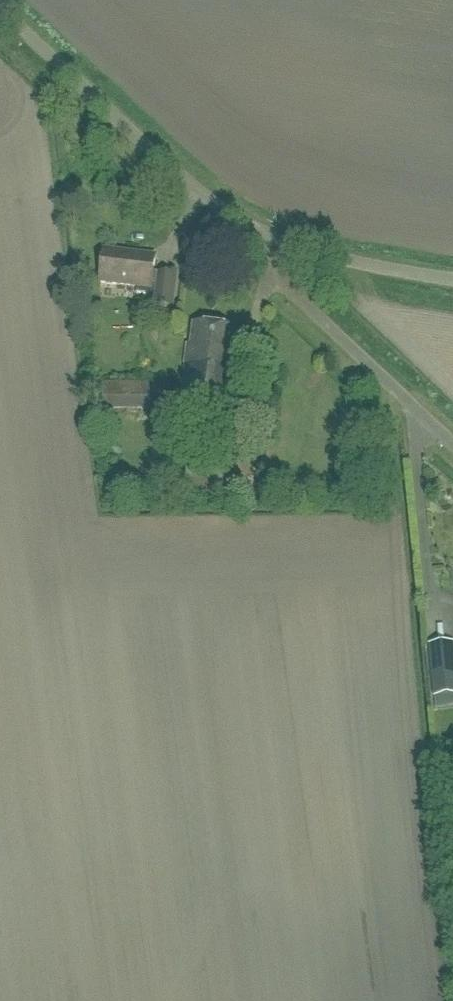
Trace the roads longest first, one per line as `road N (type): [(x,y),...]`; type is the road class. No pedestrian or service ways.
road 1 (unclassified): [(272,235),(181,177),(0,10)]
road 2 (unclassified): [(452,443),(276,274),(272,235)]
road 3 (unclassified): [(452,279),(355,264),(272,235)]

